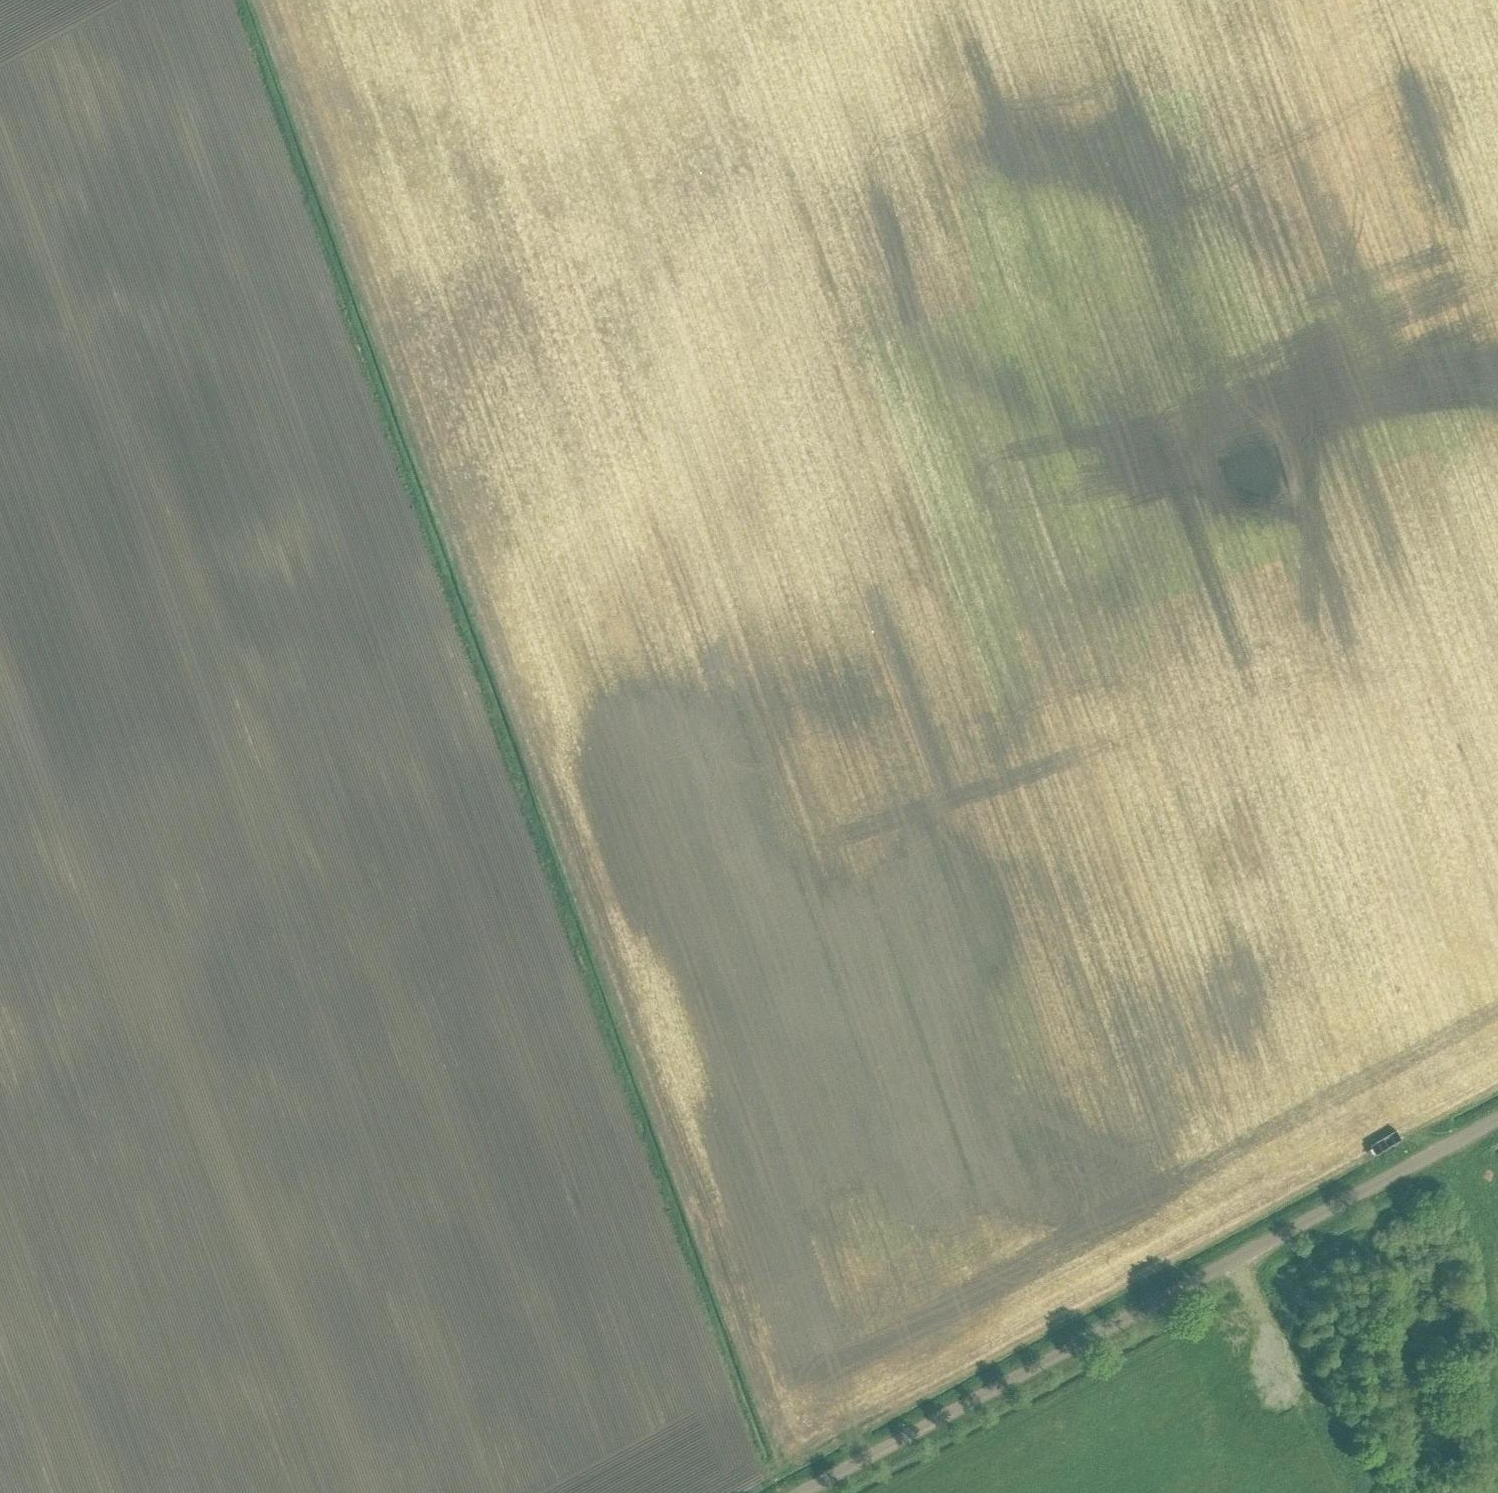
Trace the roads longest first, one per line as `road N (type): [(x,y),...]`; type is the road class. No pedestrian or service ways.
road 1 (unclassified): [(800,1492),(1497,1119)]

